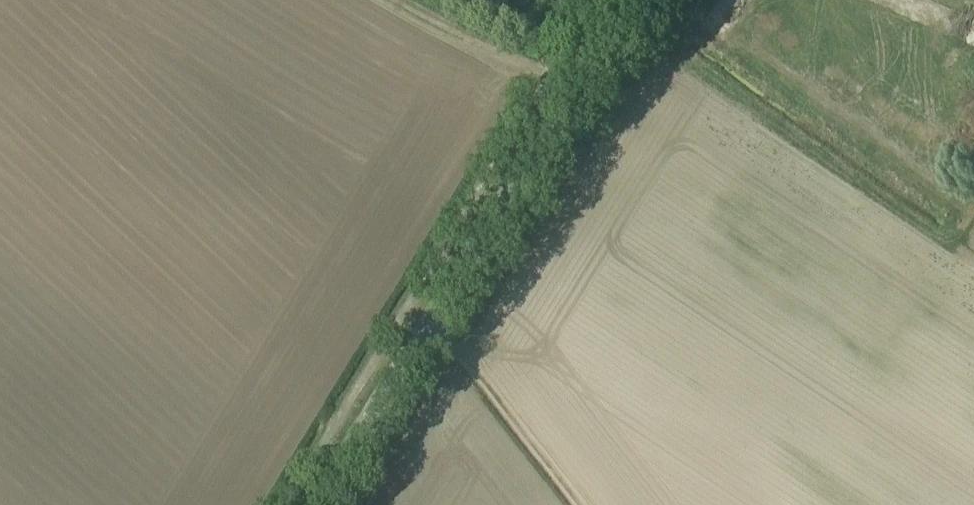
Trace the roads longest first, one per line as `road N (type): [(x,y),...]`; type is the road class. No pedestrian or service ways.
road 1 (tertiary): [(345,504),(646,0)]

